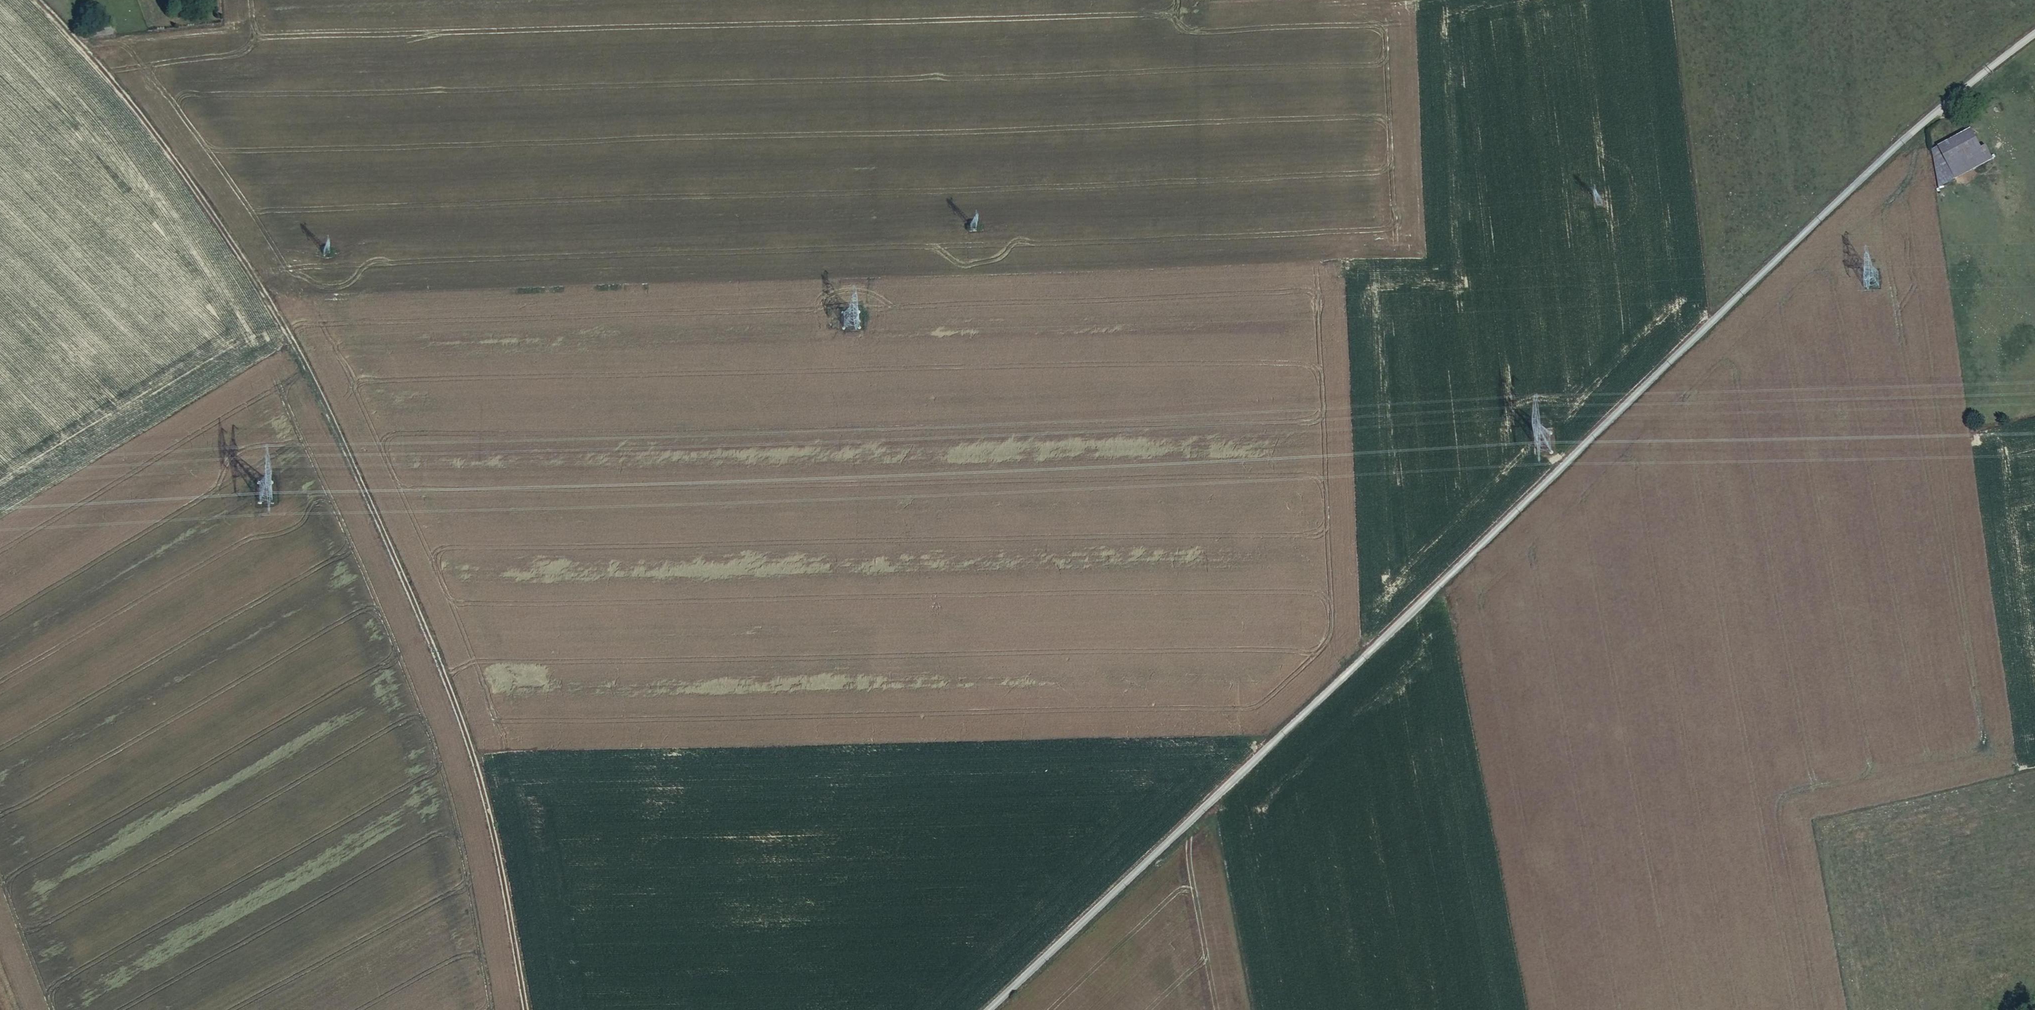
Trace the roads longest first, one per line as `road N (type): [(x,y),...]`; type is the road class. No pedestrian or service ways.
road 1 (unclassified): [(2034,35),(1919,127),(993,1009)]
road 2 (track): [(526,1009),(494,832),(464,728),(324,404),(190,178),(36,0)]

